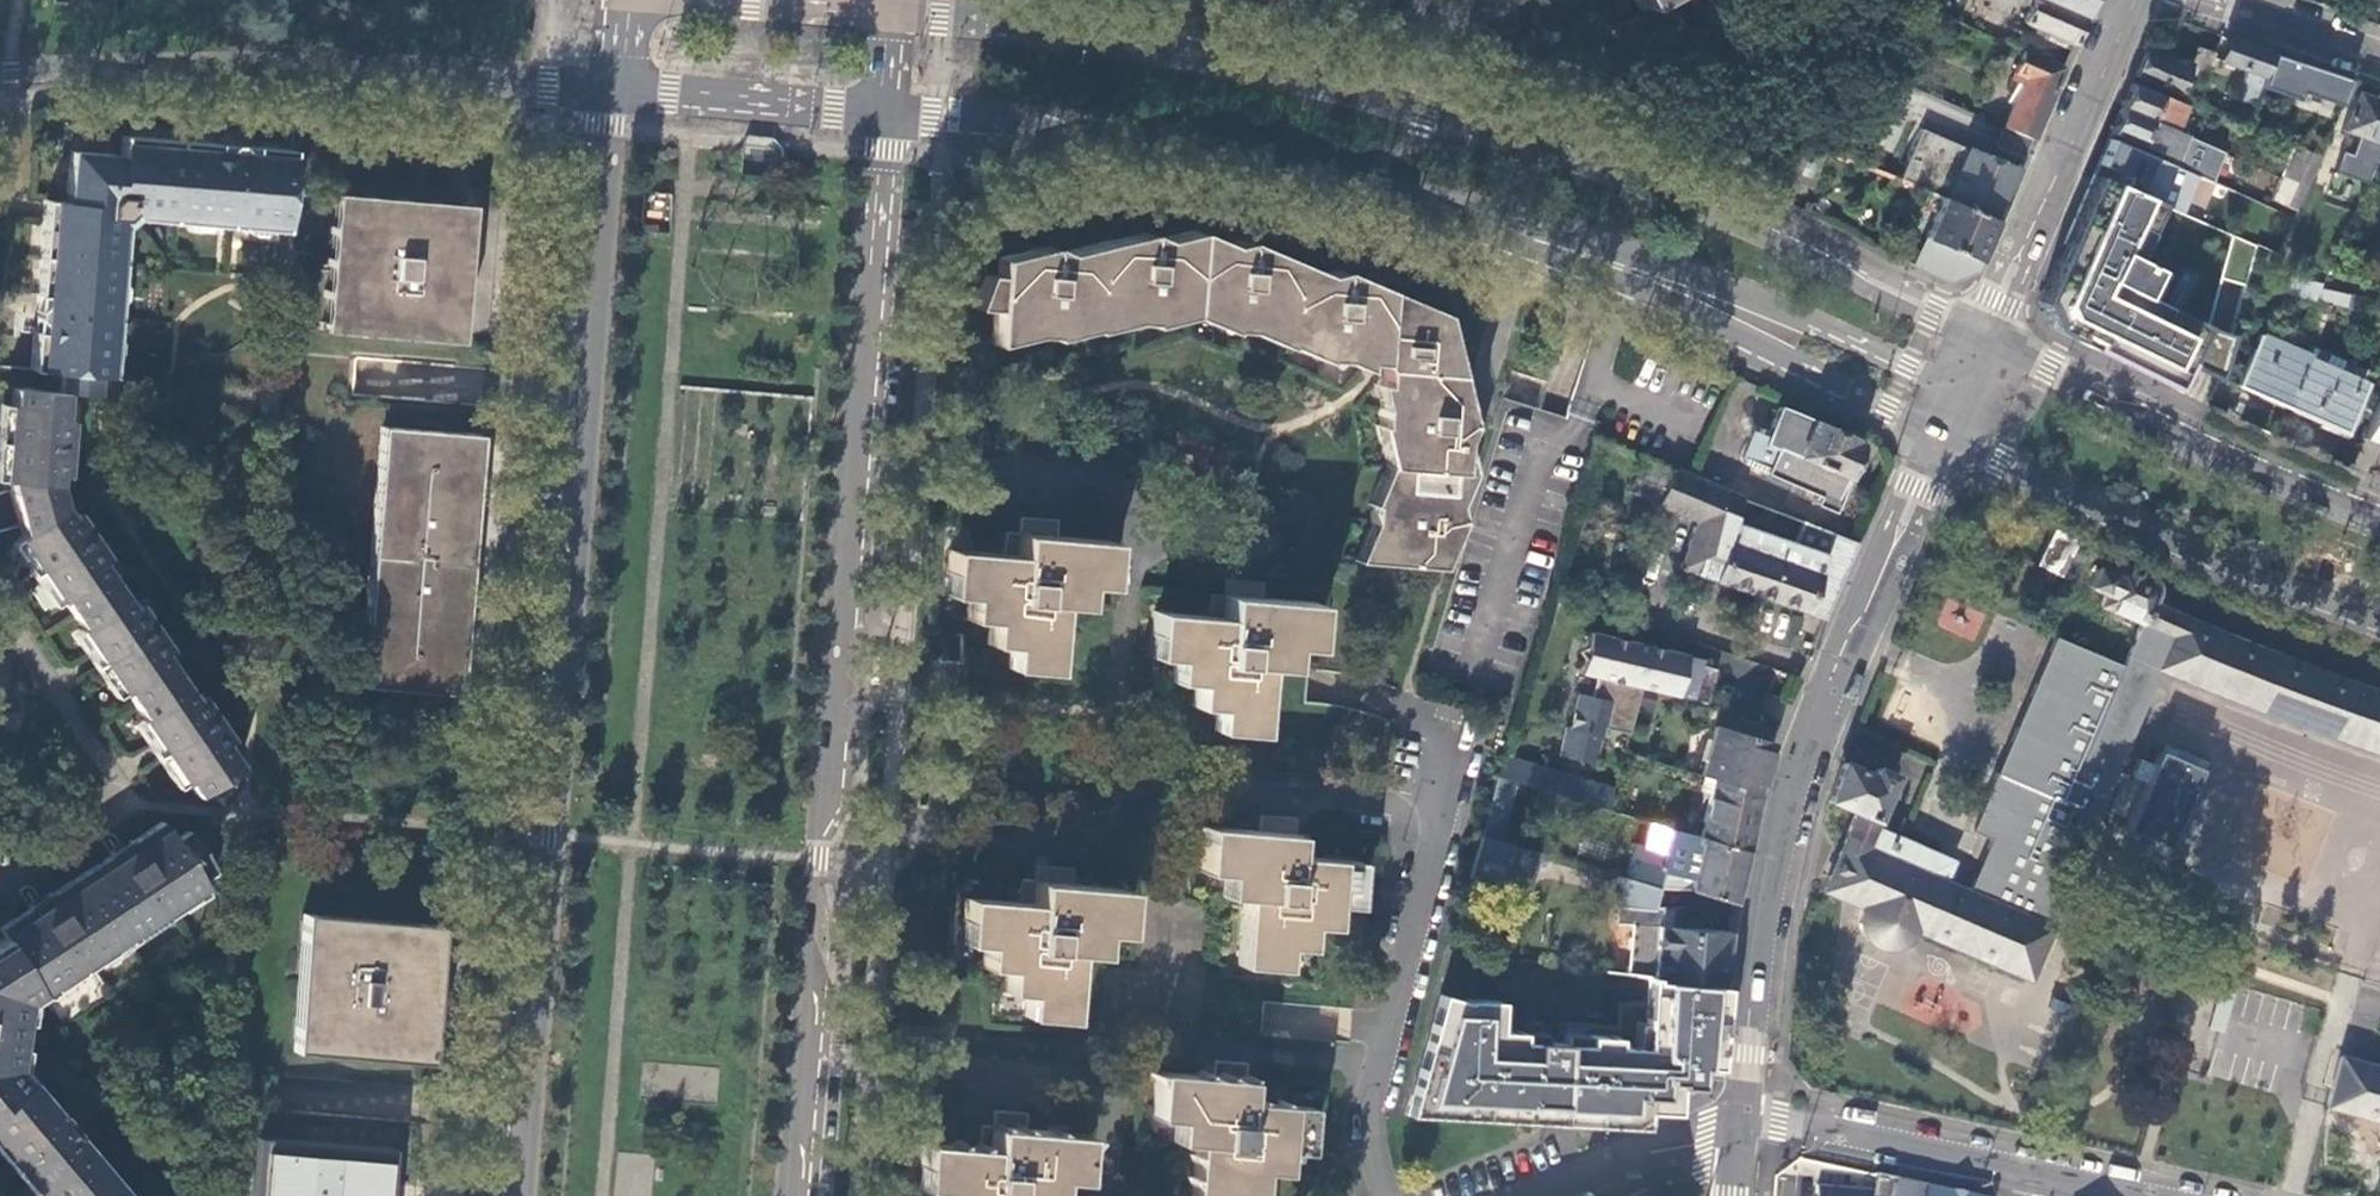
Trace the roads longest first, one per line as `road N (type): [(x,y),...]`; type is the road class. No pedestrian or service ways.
road 1 (secondary): [(1989,337),(1608,172),(1428,105),(1056,32),(882,12)]
road 2 (secondary): [(884,112),(1067,127),(1377,190),(1523,239),(1947,432)]
road 3 (primary): [(613,92),(526,1195)]
road 4 (primary): [(790,1195),(884,112)]
road 5 (tertiary): [(1742,1107),(1776,845),(1835,673),(1947,432)]
road 6 (secondary): [(0,71),(240,62),(613,92)]
road 7 (secondary): [(1947,432),(2194,551),(2379,622)]
road 8 (residential): [(1385,1195),(1365,1134),(1445,734)]
road 9 (secondary): [(2379,518),(2334,504),(1989,337)]
road 10 (tertiary): [(1989,337),(2134,0)]
road 11 (residential): [(2021,1165),(1742,1107)]
road 12 (secondary): [(613,92),(884,112)]
road 13 (residential): [(1737,1145),(1653,1152),(1539,1195)]
road 14 (residential): [(2379,62),(2205,0)]
road 15 (secondary): [(882,12),(750,0)]
road 16 (residential): [(2149,1195),(2021,1165)]

